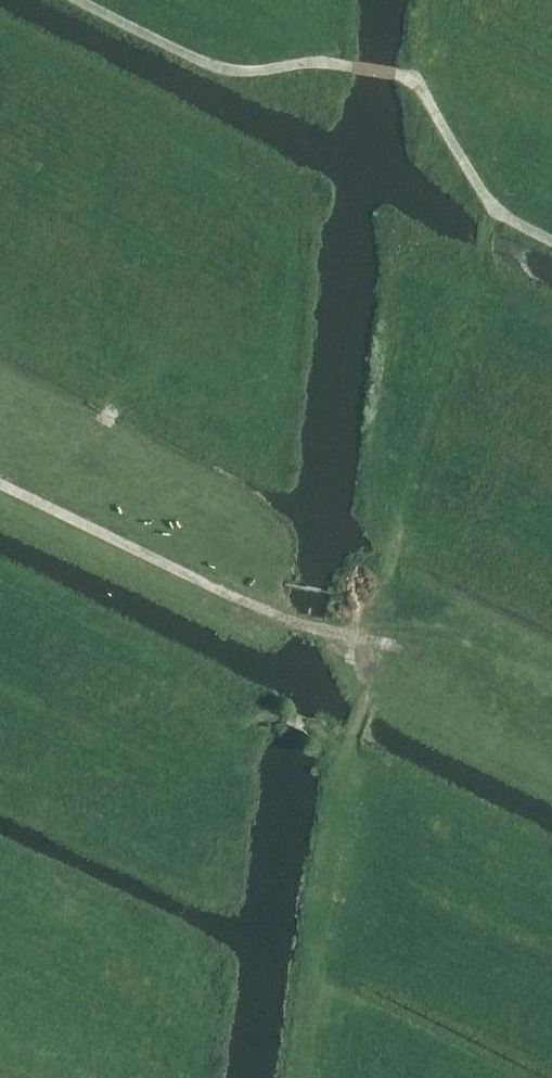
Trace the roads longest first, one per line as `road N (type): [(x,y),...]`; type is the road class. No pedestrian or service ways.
road 1 (track): [(309,989),(331,792),(366,702),(343,631),(395,556),(403,488),(501,216)]
road 2 (track): [(551,243),(488,201),(408,81),(314,59),(261,75),(221,71),(73,0)]
road 3 (track): [(0,482),(283,619),(403,647)]

